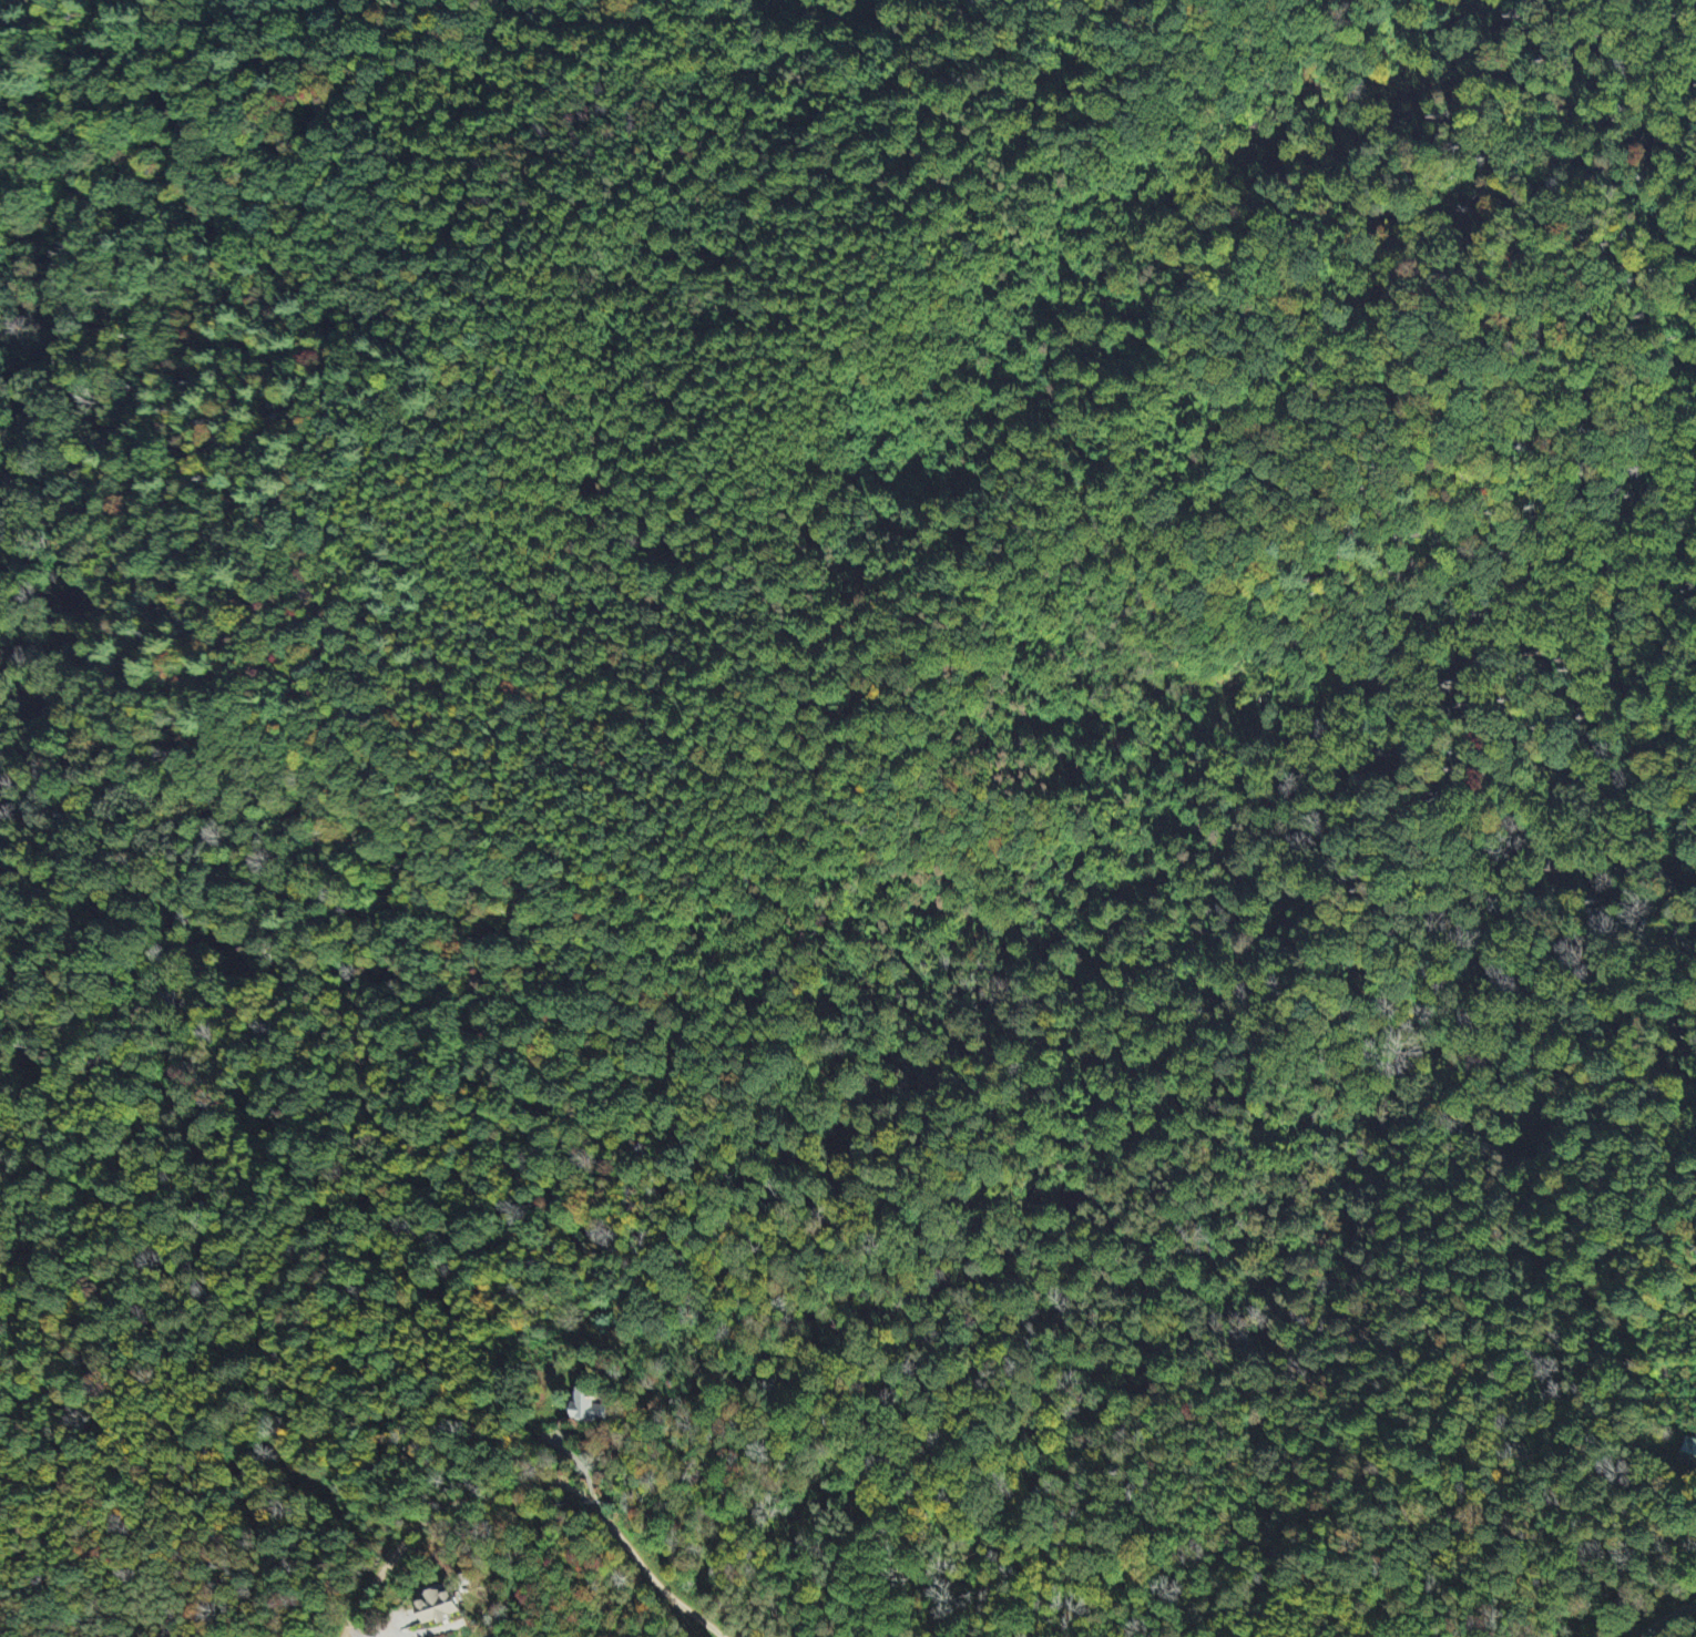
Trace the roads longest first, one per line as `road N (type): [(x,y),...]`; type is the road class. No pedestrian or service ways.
road 1 (residential): [(342,1636),(396,1549),(448,1506),(540,1474),(590,1493),(653,1583),(725,1636)]

